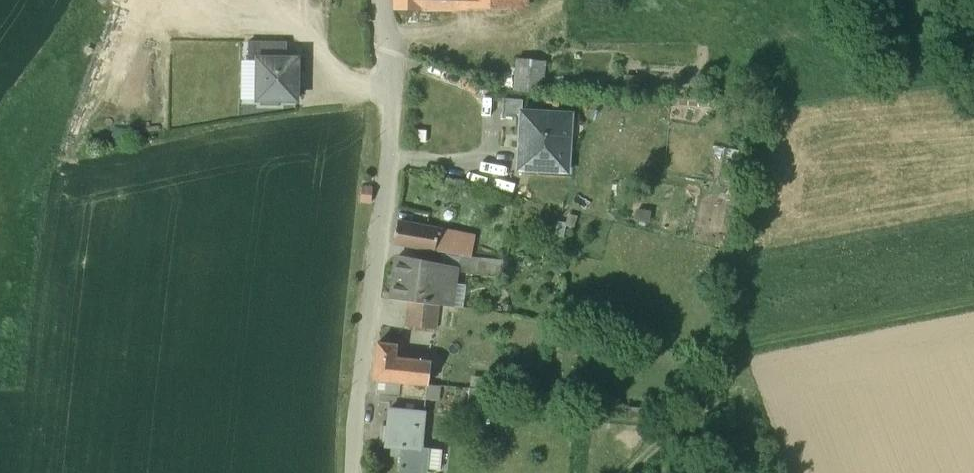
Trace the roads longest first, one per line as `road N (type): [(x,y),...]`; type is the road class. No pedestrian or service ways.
road 1 (residential): [(352,472),(389,162)]
road 2 (residential): [(389,162),(465,161),(486,151),(492,132),(491,112),(475,87),(391,64)]
road 3 (track): [(725,368),(631,472)]

